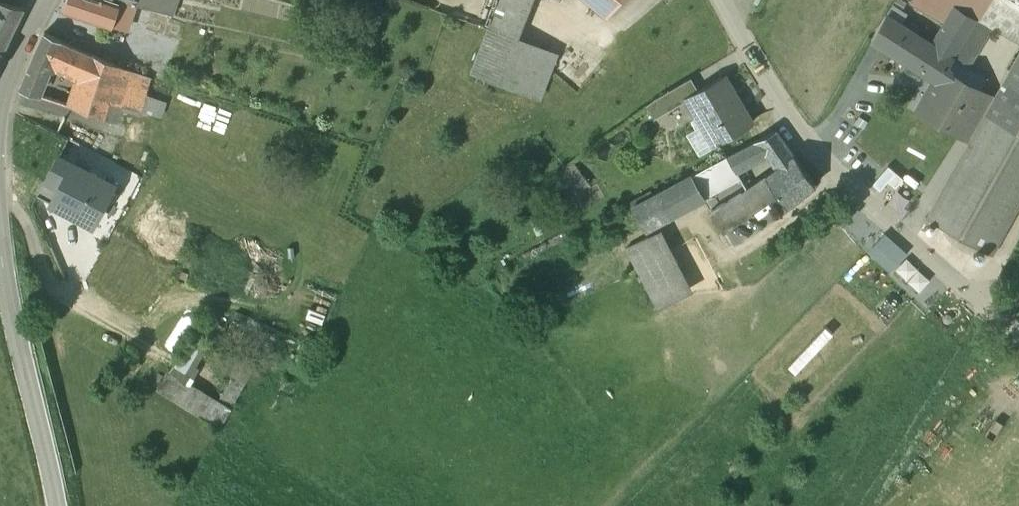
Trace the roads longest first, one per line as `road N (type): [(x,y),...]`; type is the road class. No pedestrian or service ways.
road 1 (residential): [(993,315),(814,145),(722,0)]
road 2 (secondary): [(0,239),(62,505)]

